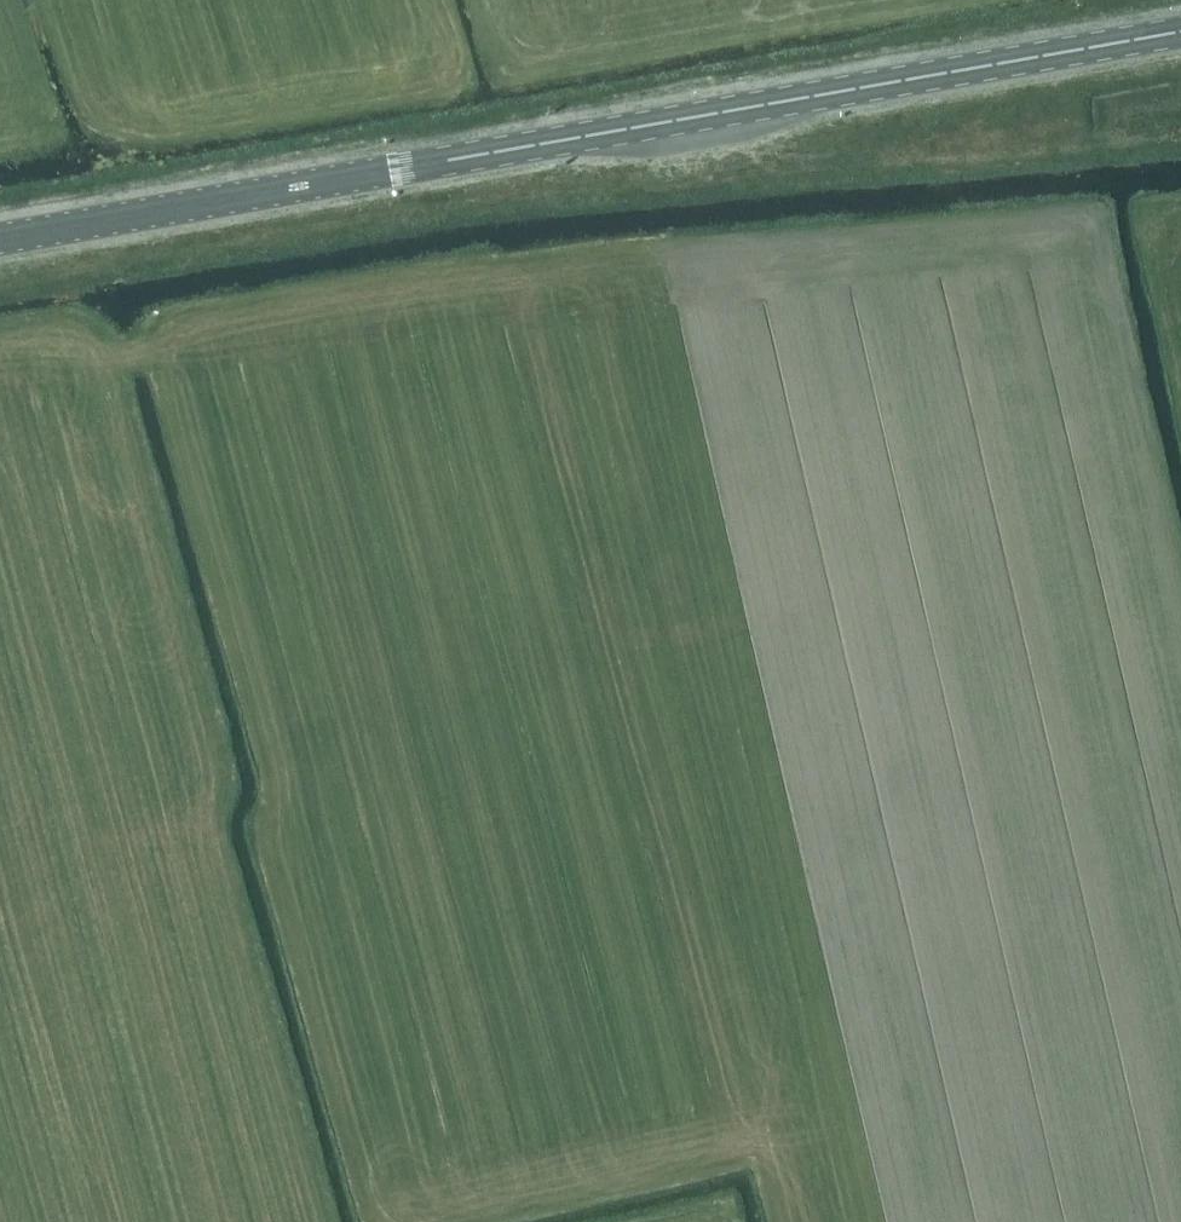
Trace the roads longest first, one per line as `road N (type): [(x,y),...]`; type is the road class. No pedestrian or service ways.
road 1 (primary): [(0,237),(1180,31)]

